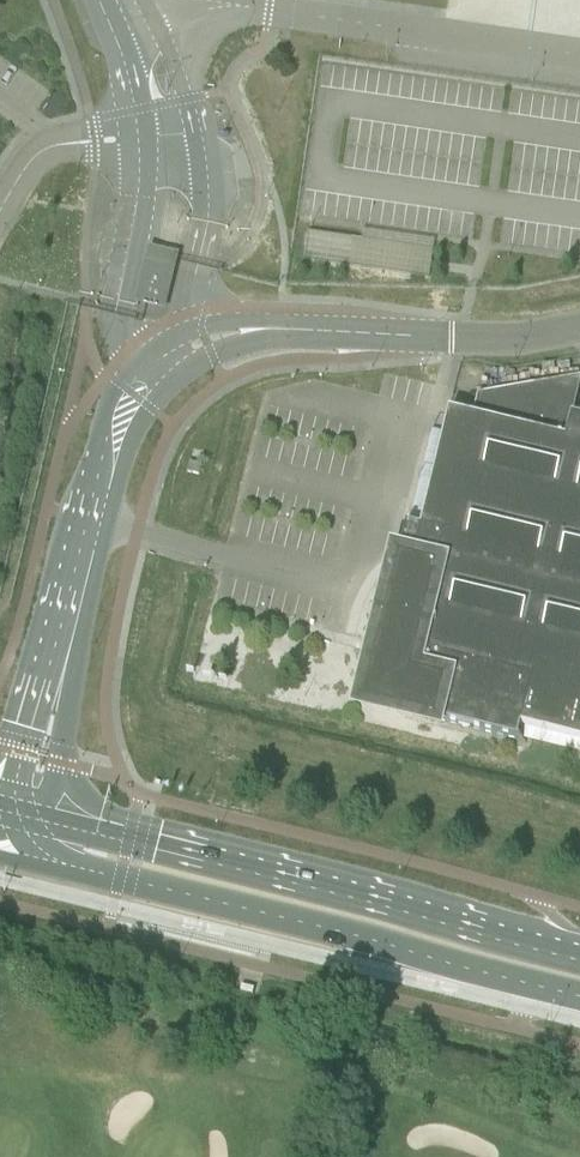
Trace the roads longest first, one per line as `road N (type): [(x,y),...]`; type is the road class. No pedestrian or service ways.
road 1 (secondary): [(14,860),(338,930),(579,993)]
road 2 (secondary): [(579,959),(41,818)]
road 3 (unclassified): [(182,356),(251,335),(455,341),(579,322)]
road 4 (unclassified): [(100,0),(138,148),(138,213),(121,332),(160,376)]
road 5 (unclassified): [(182,356),(211,214),(208,146),(179,58),(147,0)]
road 6 (unclassified): [(63,661),(112,463),(160,376)]
road 7 (unclassified): [(63,661),(37,690),(2,808)]
road 8 (unclassified): [(41,818),(70,690),(63,661)]

